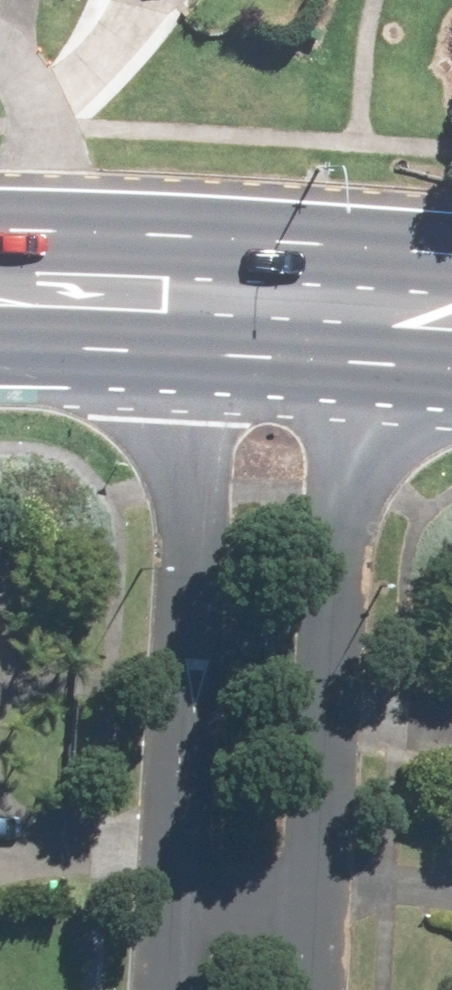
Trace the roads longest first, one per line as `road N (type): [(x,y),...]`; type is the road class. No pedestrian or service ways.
road 1 (residential): [(352,288),(287,895)]
road 2 (residential): [(152,882),(205,280)]
road 3 (residential): [(0,57),(29,86),(42,128),(58,275)]
road 4 (primary): [(205,280),(352,288)]
road 5 (primary): [(58,275),(205,280)]
road 6 (residential): [(152,882),(287,895)]

